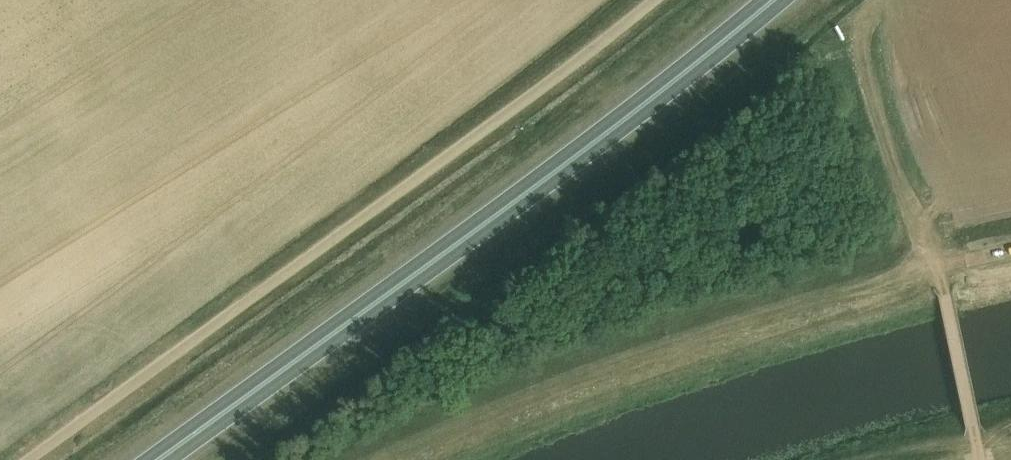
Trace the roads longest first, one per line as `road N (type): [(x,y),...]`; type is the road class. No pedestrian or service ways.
road 1 (unclassified): [(24,459),(650,0)]
road 2 (trunk): [(156,459),(612,128),(770,0)]
road 3 (track): [(940,266),(905,213),(851,21)]
road 4 (track): [(979,459),(940,266)]

